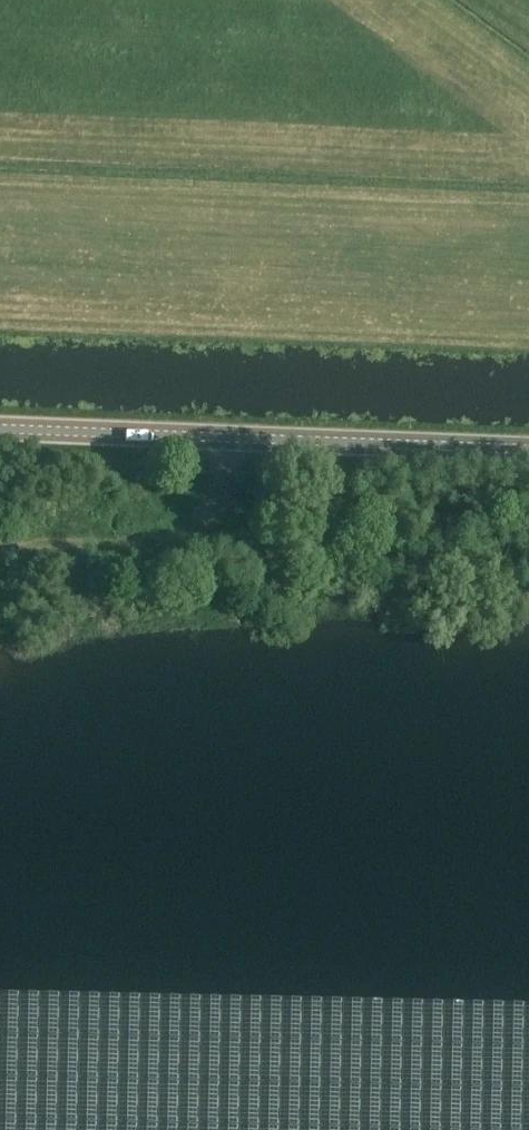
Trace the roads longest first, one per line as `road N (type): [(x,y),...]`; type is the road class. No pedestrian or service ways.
road 1 (tertiary): [(528,448),(0,427)]

